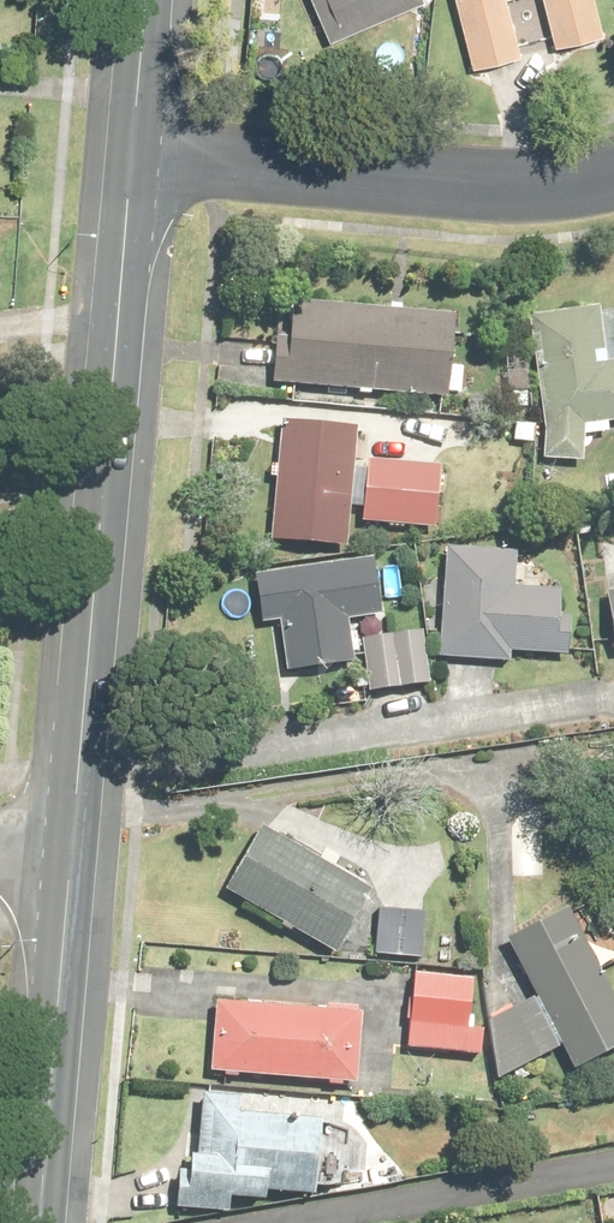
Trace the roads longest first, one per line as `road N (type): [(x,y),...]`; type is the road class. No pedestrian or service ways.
road 1 (tertiary): [(73,844),(135,149)]
road 2 (residential): [(135,149),(461,184),(574,189),(613,179)]
road 3 (tertiary): [(40,1222),(73,844)]
road 4 (tertiary): [(135,149),(147,0)]

